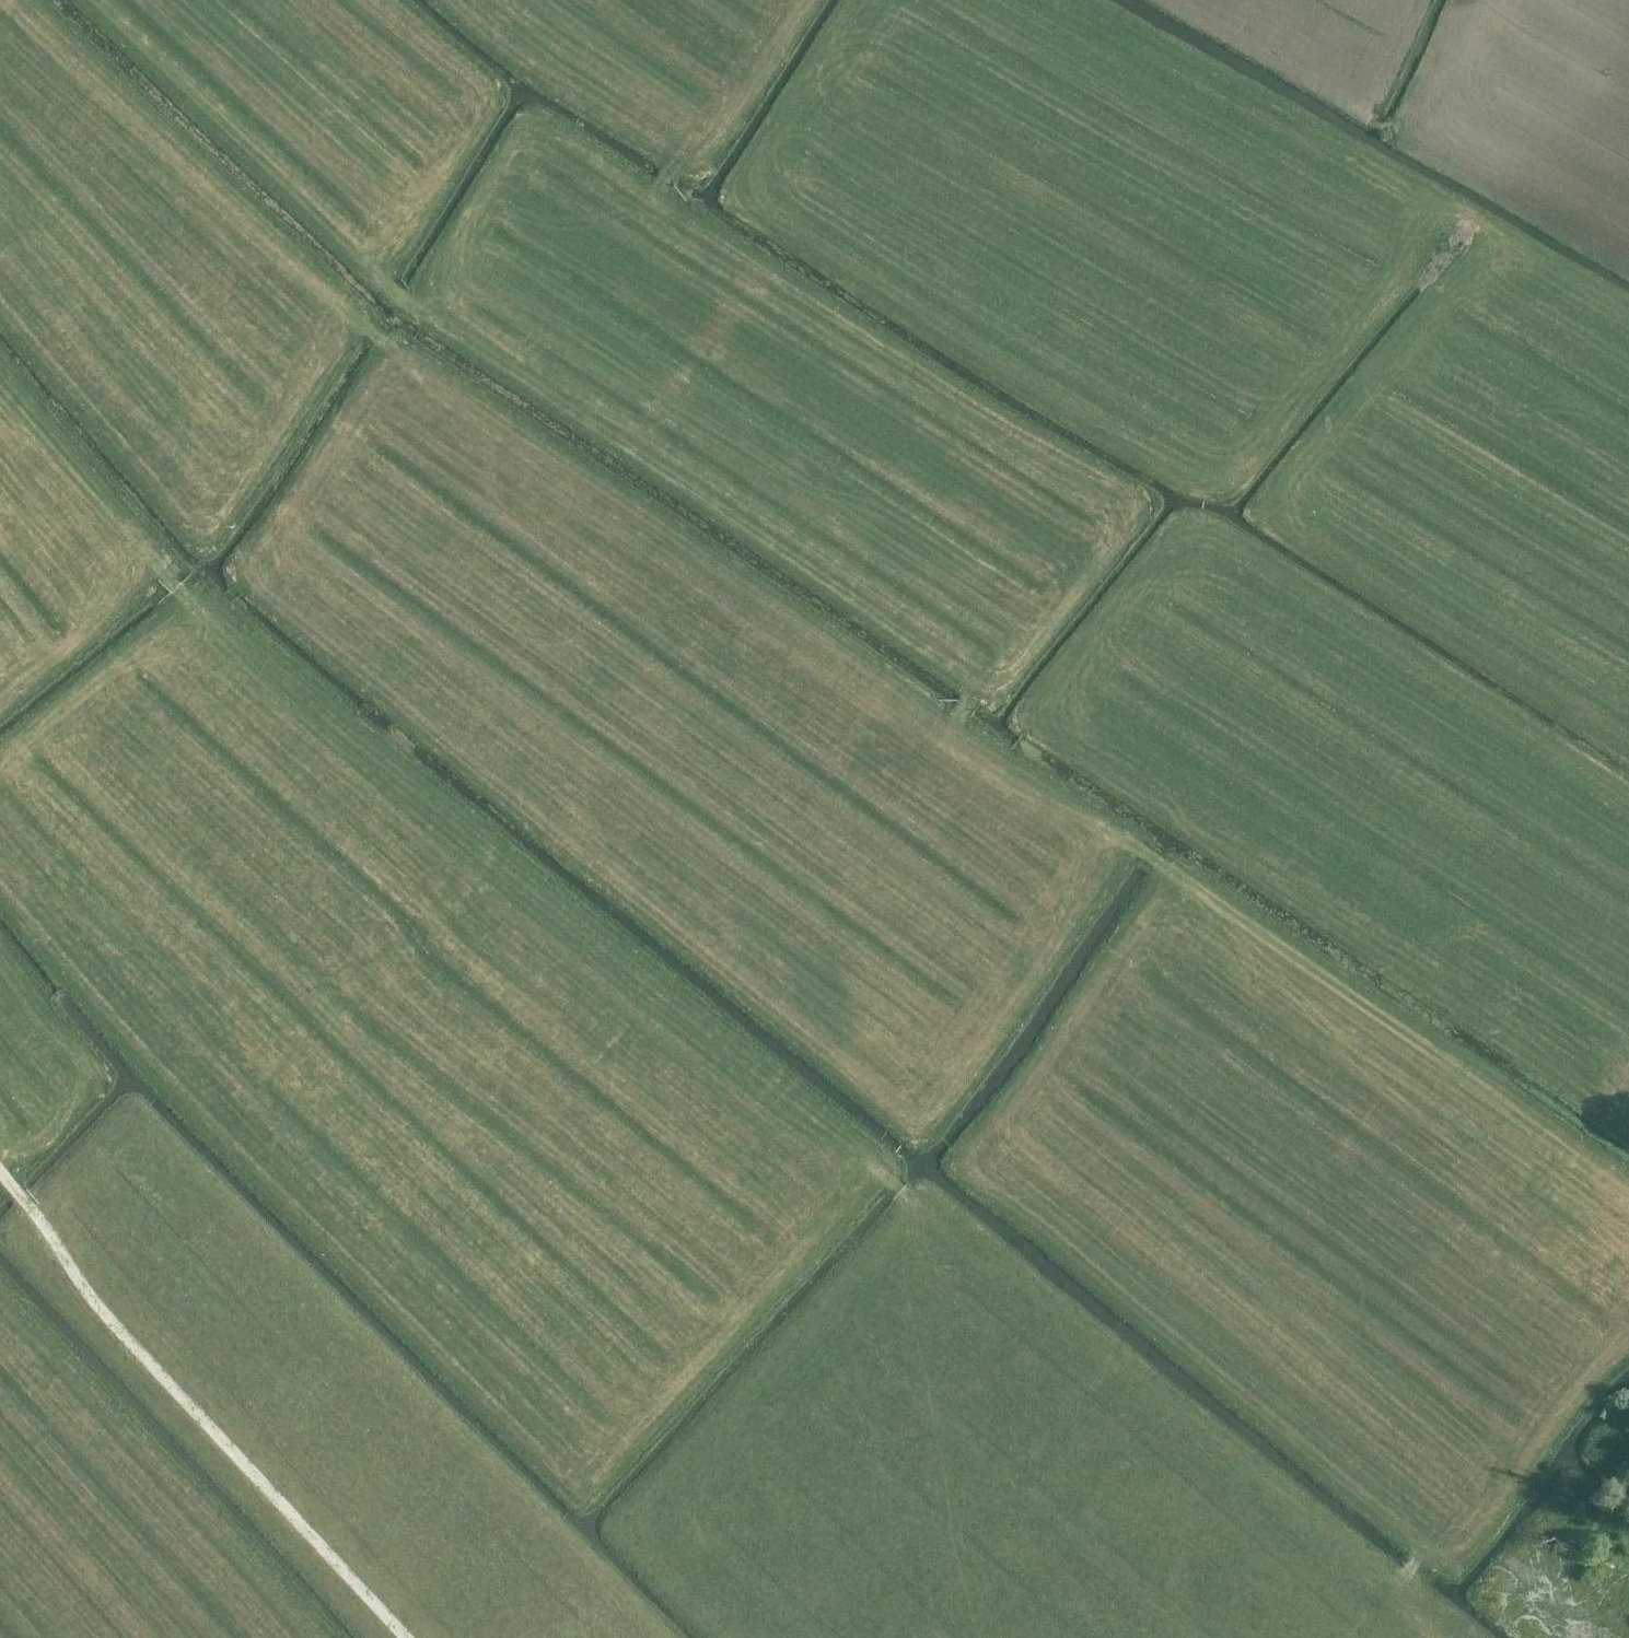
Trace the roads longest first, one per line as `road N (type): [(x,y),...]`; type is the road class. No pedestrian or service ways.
road 1 (track): [(1004,1637),(916,1199),(799,1120),(206,618),(0,382)]
road 2 (track): [(0,1170),(82,1285),(409,1637)]
road 3 (track): [(1396,1586),(1628,1335)]

